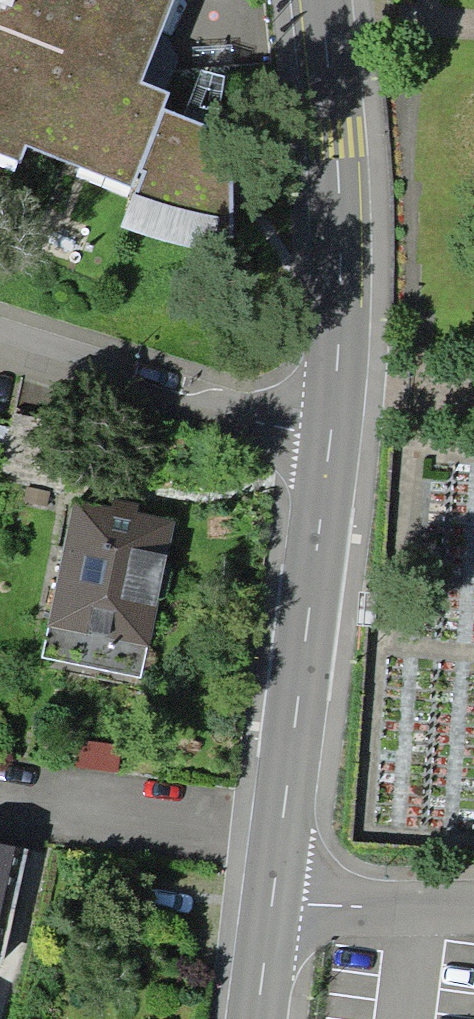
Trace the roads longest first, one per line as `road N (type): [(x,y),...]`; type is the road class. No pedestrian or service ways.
road 1 (residential): [(333,434),(277,897)]
road 2 (residential): [(333,0),(345,266),(333,434)]
road 3 (residential): [(333,434),(217,414),(0,346)]
road 4 (residential): [(277,897),(473,901)]
road 5 (residential): [(277,897),(262,1018)]

